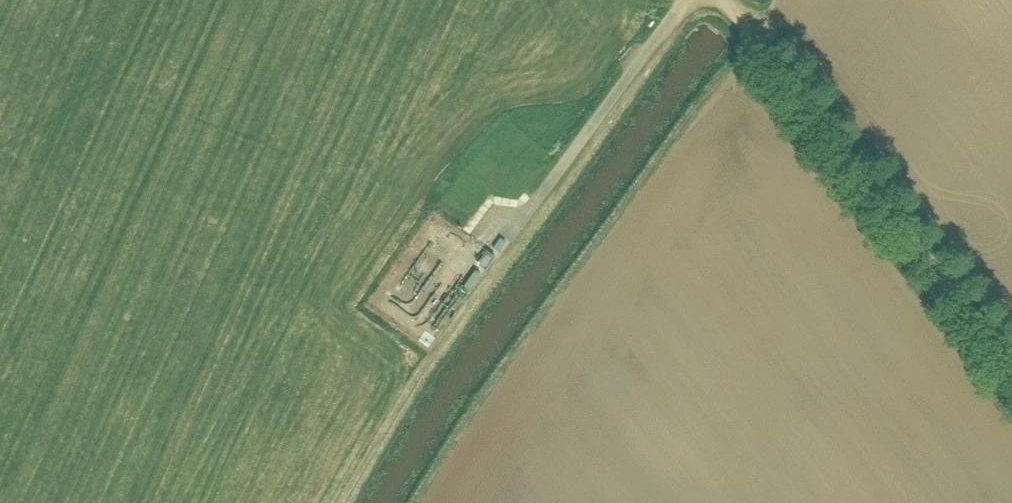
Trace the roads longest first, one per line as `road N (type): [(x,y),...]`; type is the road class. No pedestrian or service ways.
road 1 (unclassified): [(1011,367),(723,0)]

